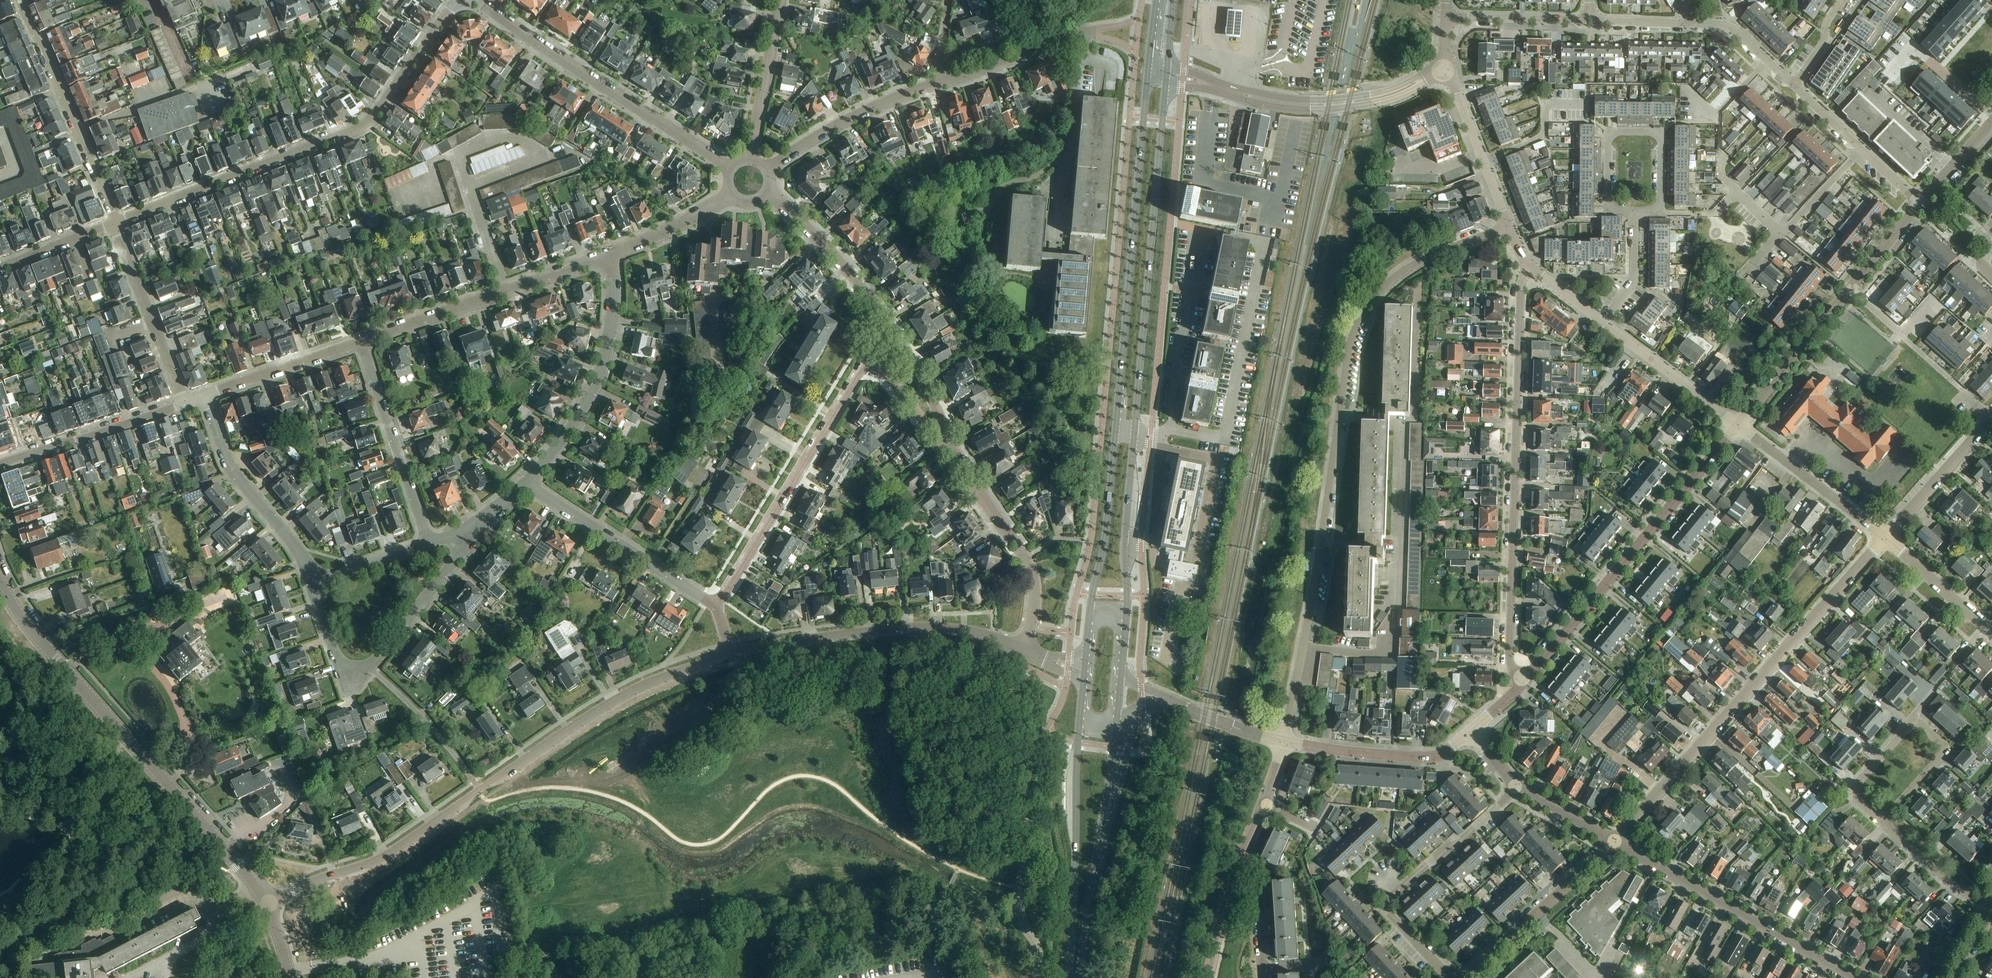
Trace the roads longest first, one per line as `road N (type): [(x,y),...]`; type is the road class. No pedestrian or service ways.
road 1 (track): [(1367,112),(1350,137),(1330,215),(1229,712)]
road 2 (residential): [(1509,227),(1407,268),(1368,304),(1355,327),(1284,742)]
road 3 (primary): [(1124,638),(1124,543),(1165,82)]
road 4 (primary): [(1149,73),(1107,526),(1089,615)]
road 5 (residential): [(267,904),(387,857),(606,707),(730,652)]
road 6 (residential): [(115,224),(360,128),(458,0)]
road 7 (residential): [(1525,682),(1509,651),(1520,287),(1530,267)]
road 8 (tertiary): [(0,581),(22,618),(267,904)]
road 9 (residential): [(1615,842),(1885,538)]
road 10 (track): [(1268,348),(1193,702)]
road 11 (tertiary): [(1525,682),(1738,426)]
road 12 (residential): [(731,169),(471,0)]
road 13 (residential): [(730,652),(930,629),(1024,652)]
road 14 (residential): [(715,606),(867,354)]
road 15 (residential): [(478,529),(372,669),(342,666),(313,584)]
road 16 (tertiary): [(1615,842),(1851,977)]
road 17 (track): [(1141,977),(1194,731),(1190,712)]
road 18 (primary): [(1081,709),(1069,977)]
road 19 (residential): [(608,255),(614,312),(598,381),(527,484)]
road 20 (residential): [(18,0),(115,224)]
road 21 (residential): [(1635,214),(1610,214),(1610,130),(1660,130),(1659,214)]
road 22 (residential): [(1024,652),(1034,576),(950,450)]
road 23 (residential): [(715,606),(527,484)]
road 24 (residential): [(313,584),(296,549),(229,465),(205,396)]
road 25 (residential): [(428,543),(361,342)]
road 26 (unclassified): [(1239,94),(1269,106),(1328,109),(1387,101),(1427,77)]
road 27 (tertiary): [(1284,742),(1424,758),(1438,757),(1470,731)]
road 28 (residential): [(185,404),(0,464)]
road 29 (residential): [(185,404),(115,224)]
road 30 (residential): [(767,169),(844,122),(938,83)]
road 31 (unclassified): [(1427,77),(1330,100),(1239,94)]
road 32 (residential): [(1991,418),(1851,289)]
road 33 (residential): [(1080,62),(1059,241)]
road 34 (tertiary): [(1738,426),(1851,289)]
road 35 (residential): [(885,324),(848,273),(768,191)]
road 36 (unclassified): [(1604,322),(1738,426)]
road 37 (residential): [(361,342),(205,396)]
road 38 (residential): [(781,0),(749,159)]
road 39 (residential): [(1788,463),(1808,440),(1875,491),(1903,455)]
road 40 (residential): [(1885,538),(1991,419)]
road 41 (residential): [(1519,788),(1399,891)]
road 42 (primary): [(1080,977),(1102,824)]
road 43 (residential): [(506,291),(361,342)]
road 44 (residential): [(938,83),(1082,33)]
road 45 (residential): [(1445,17),(1589,20)]
road 46 (unclassified): [(1991,634),(1885,538)]
road 47 (residential): [(950,450),(940,415),(885,324)]
road 48 (residential): [(1991,911),(1882,821)]
road 49 (residential): [(1882,821),(1947,749),(1915,721)]
road 50 (residential): [(731,194),(608,255)]
road 51 (residential): [(1483,160),(1544,136),(1545,107),(1586,107)]
road 52 (residential): [(1915,721),(1856,789),(1882,821)]
road 53 (residential): [(950,450),(867,354)]
road 54 (residential): [(0,269),(115,224)]
road 55 (unclassified): [(1788,463),(1885,538)]
road 56 (residential): [(428,543),(313,584)]

